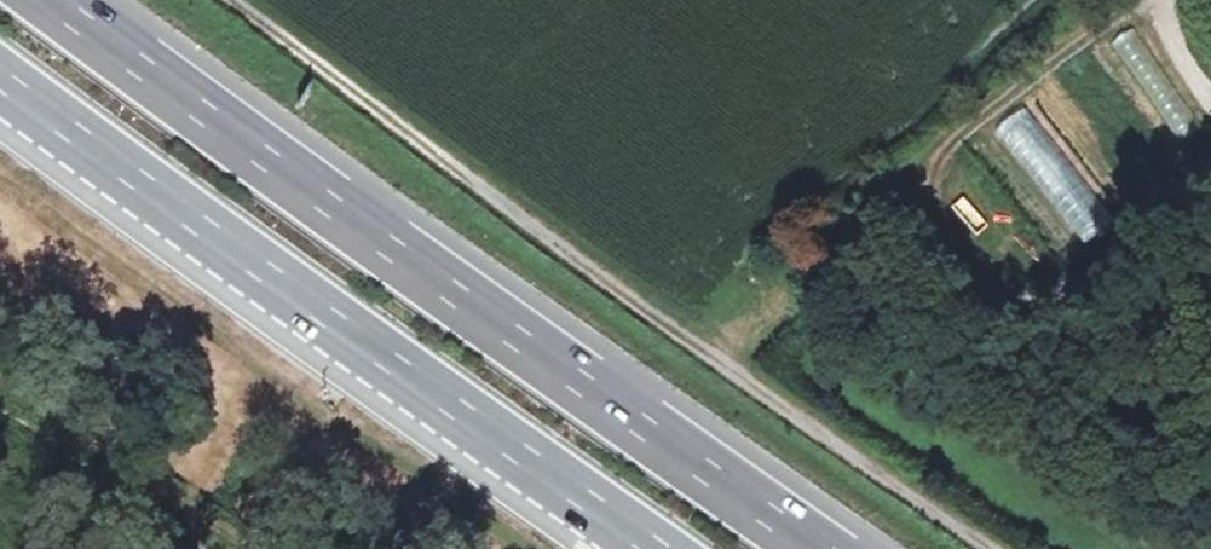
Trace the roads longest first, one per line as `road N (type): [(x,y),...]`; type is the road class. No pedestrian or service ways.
road 1 (motorway): [(865,548),(87,0)]
road 2 (track): [(983,548),(688,350),(235,0)]
road 3 (motorway): [(0,79),(661,548)]

